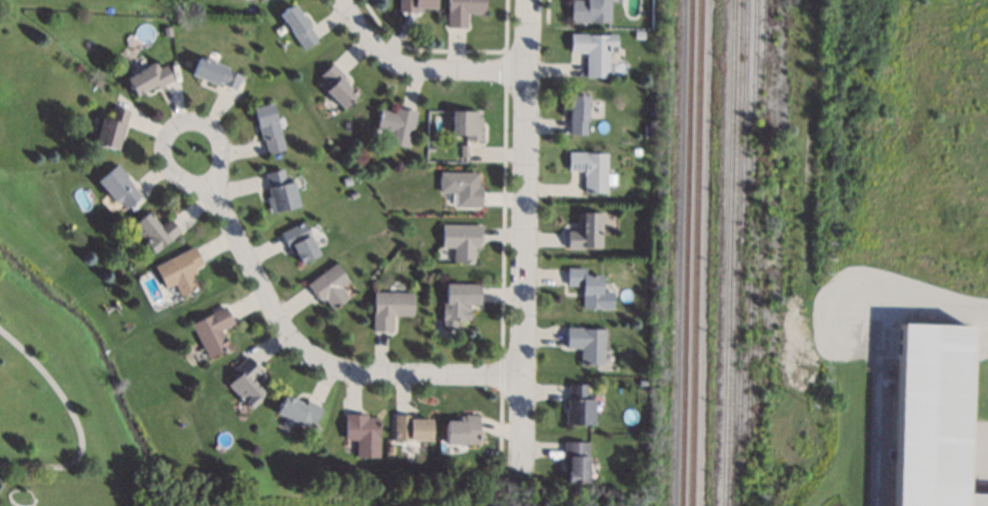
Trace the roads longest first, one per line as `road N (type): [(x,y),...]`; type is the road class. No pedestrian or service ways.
road 1 (residential): [(529,0),(519,470)]
road 2 (residential): [(216,197),(279,323),(303,350),(355,372),(520,376)]
road 3 (residential): [(216,197),(216,132),(182,122),(164,138),(166,164),(185,184),(216,197)]

